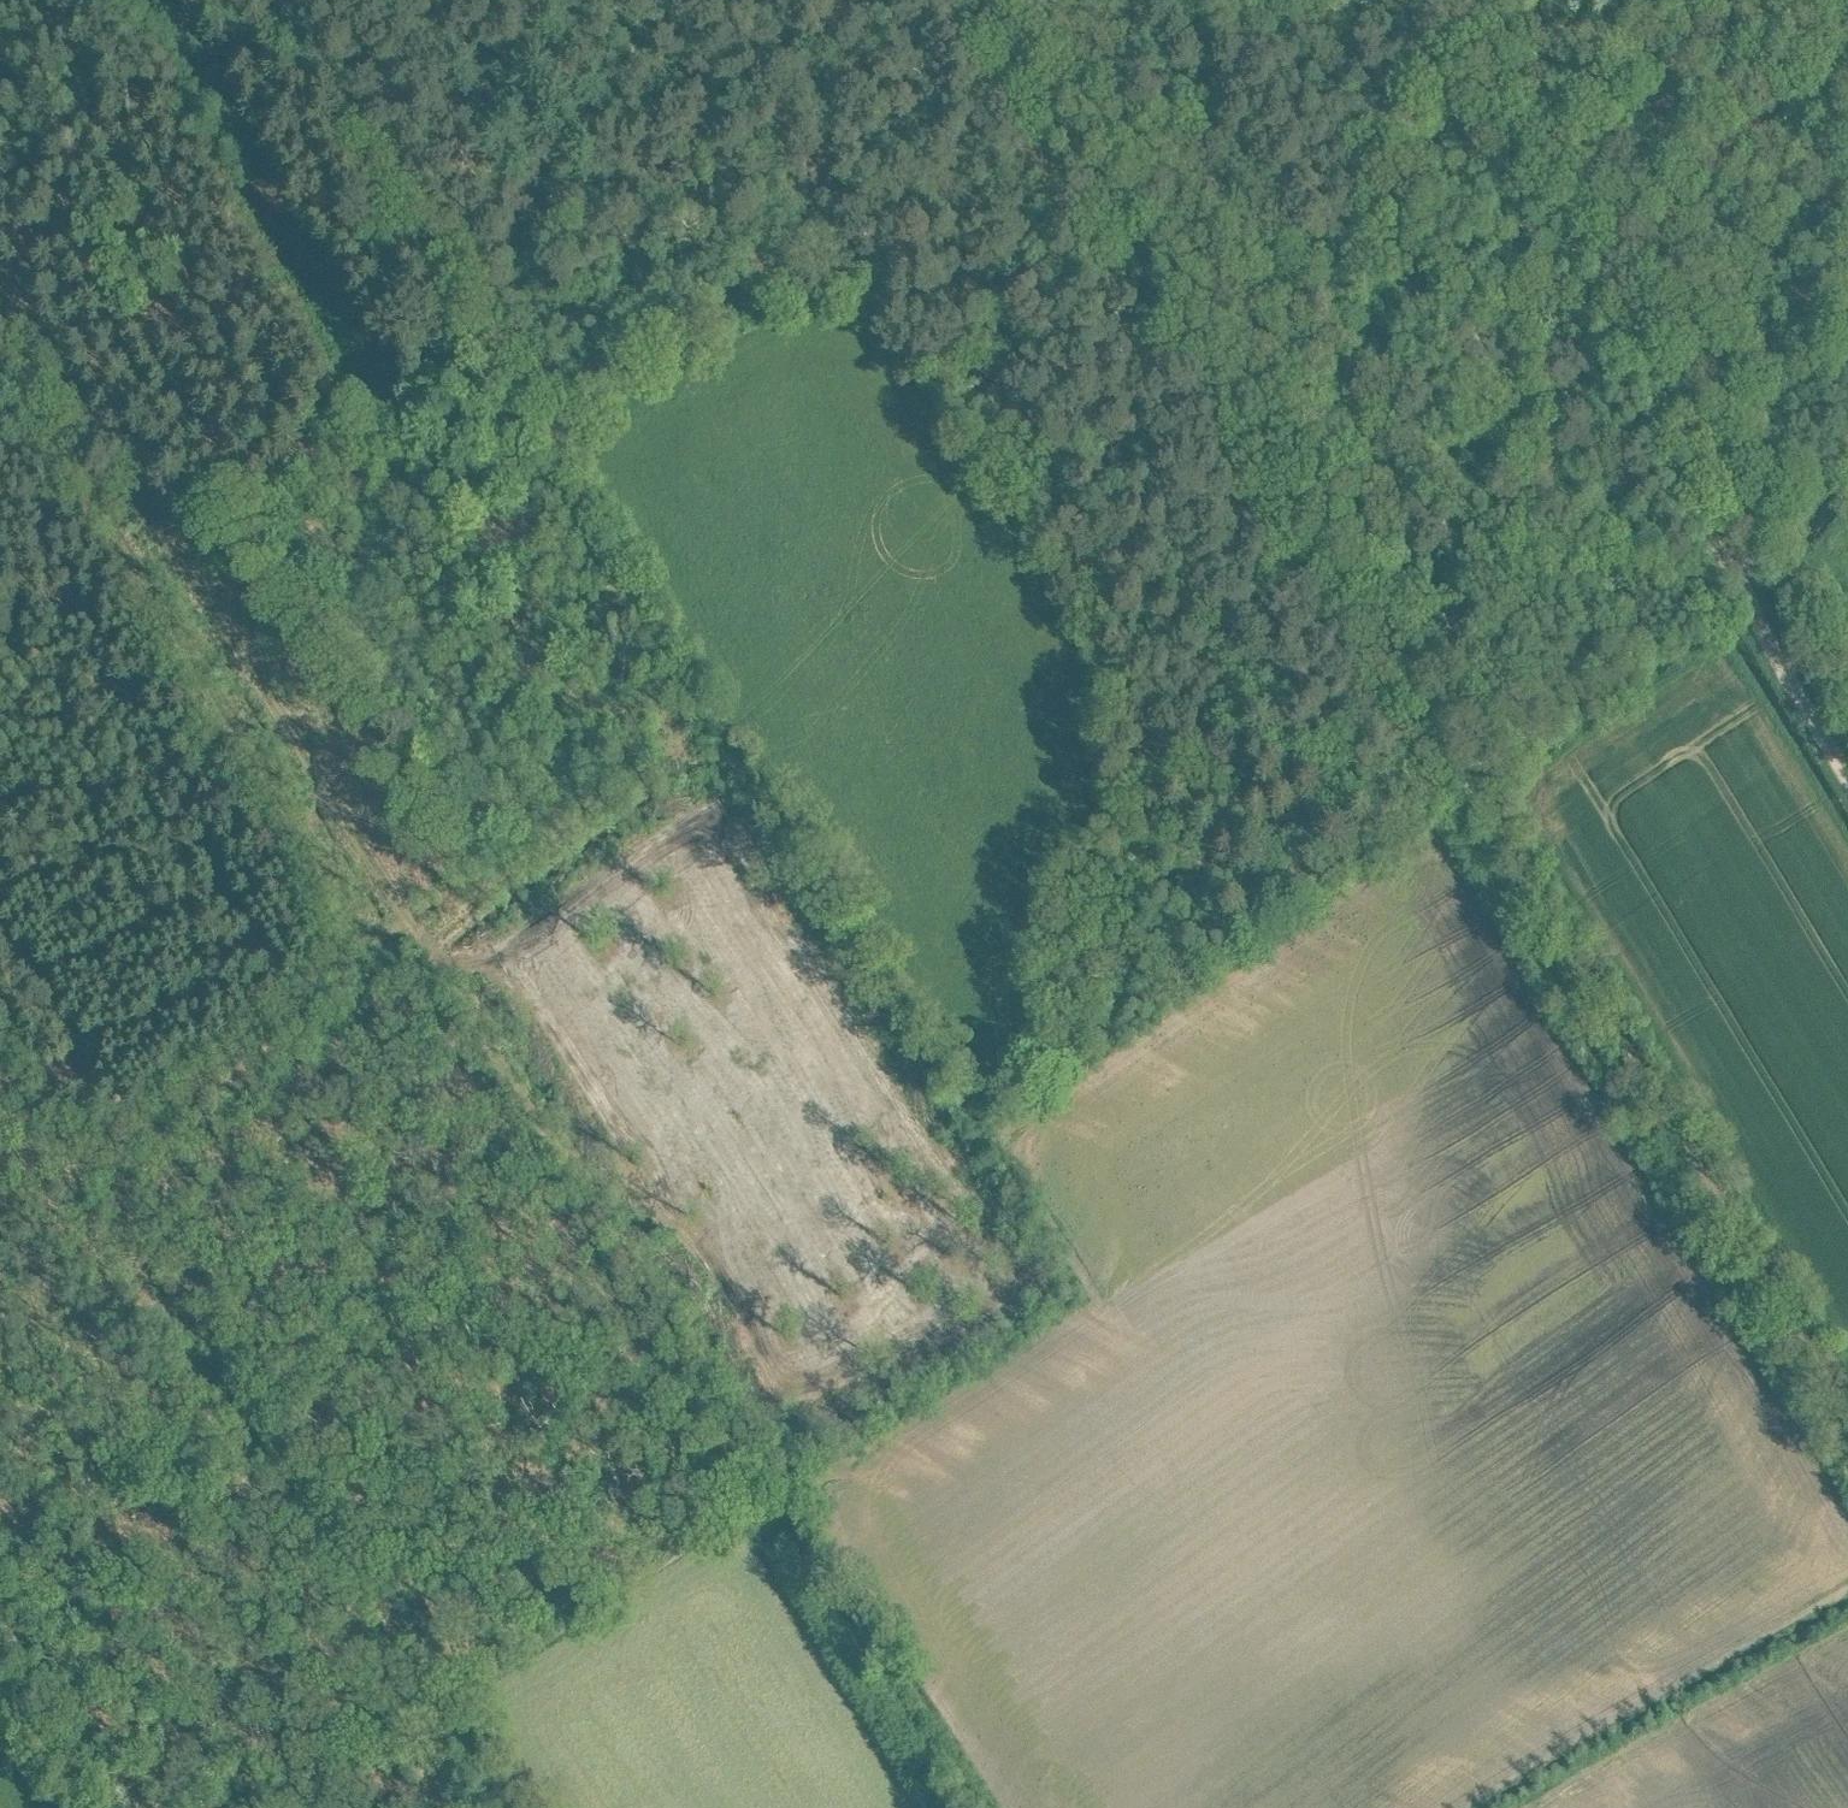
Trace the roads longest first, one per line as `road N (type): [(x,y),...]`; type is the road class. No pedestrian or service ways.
road 1 (track): [(1847,779),(1481,153)]
road 2 (track): [(1481,153),(1328,352),(1279,387)]
road 3 (track): [(1481,153),(1389,0)]

